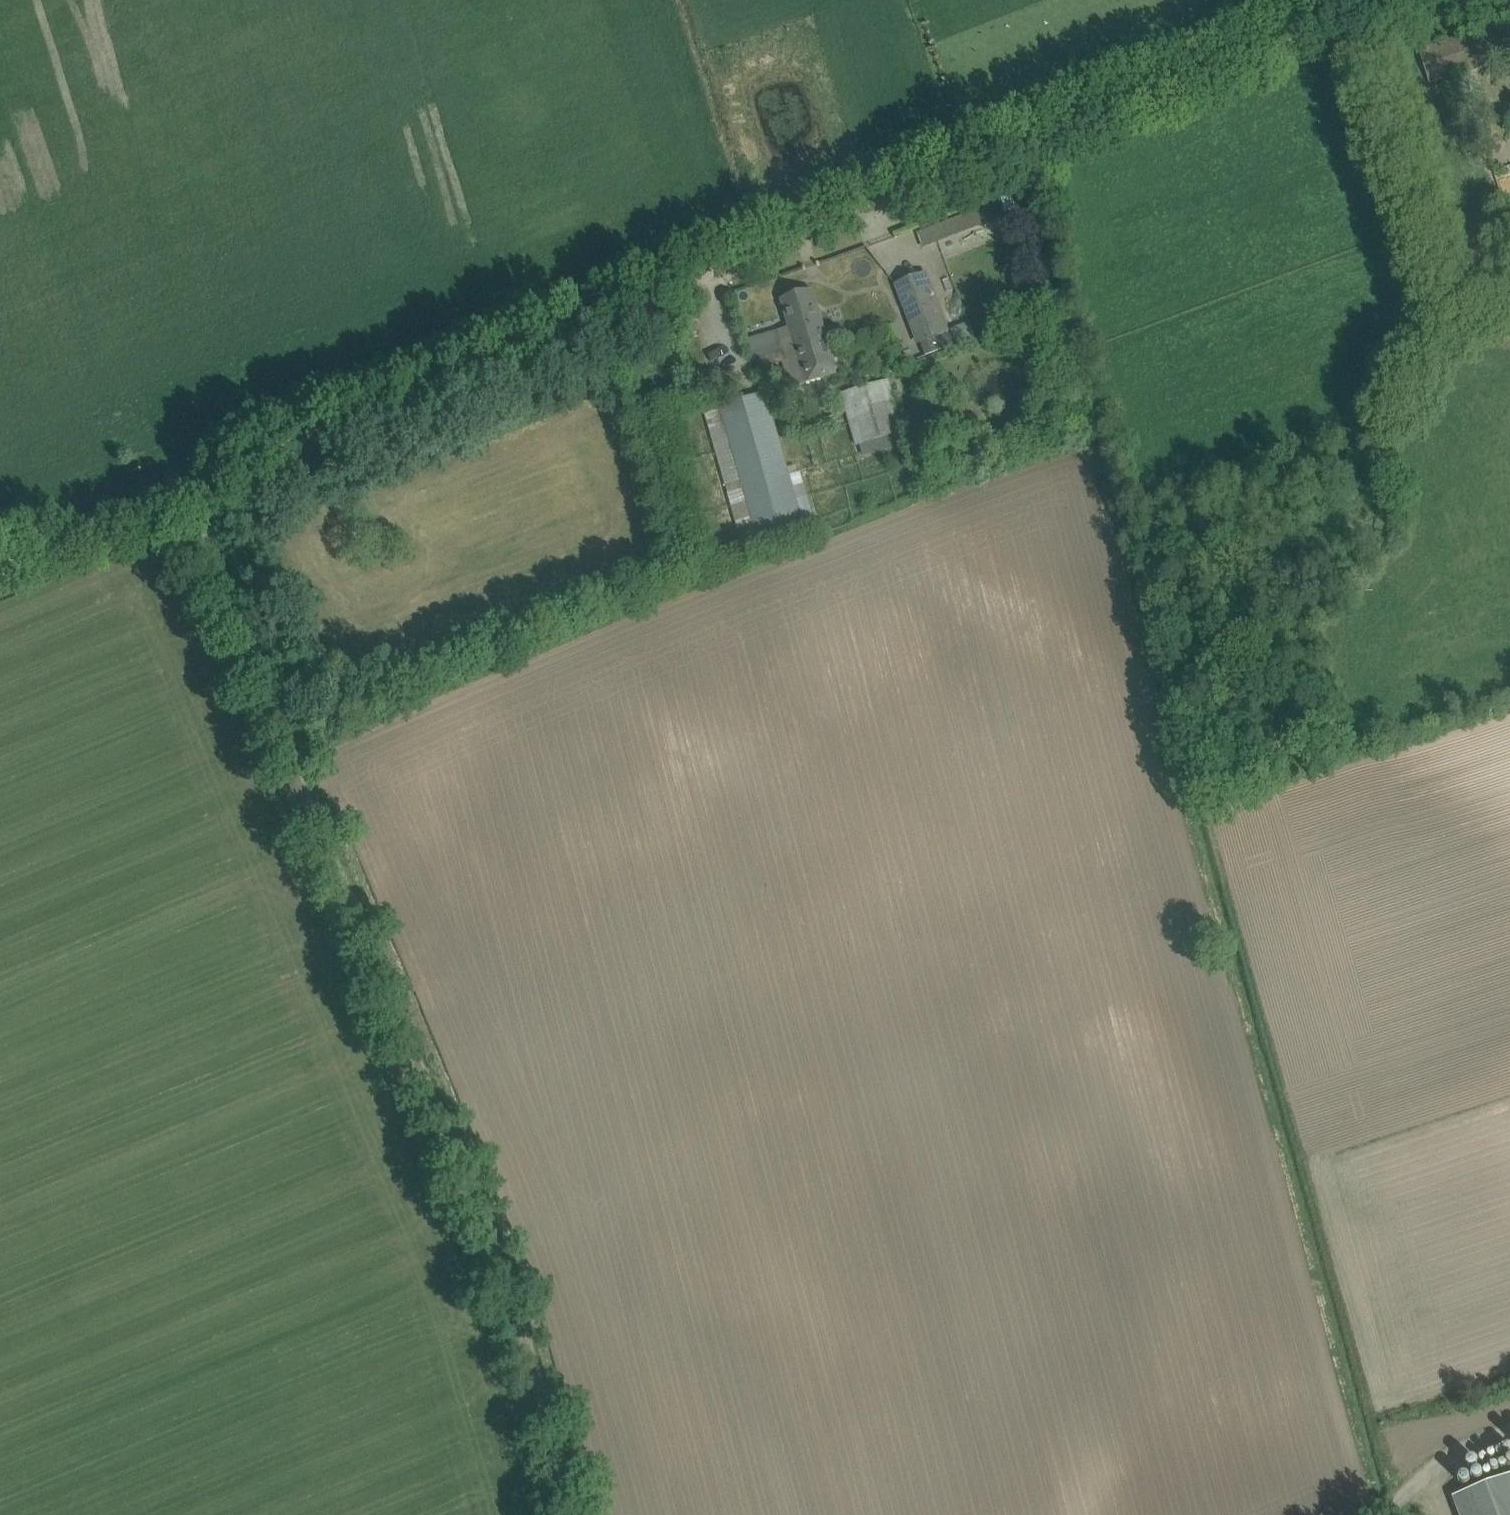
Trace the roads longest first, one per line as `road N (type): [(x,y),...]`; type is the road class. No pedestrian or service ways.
road 1 (unclassified): [(1377,0),(0,567)]
road 2 (track): [(182,491),(456,1159),(575,1514)]

